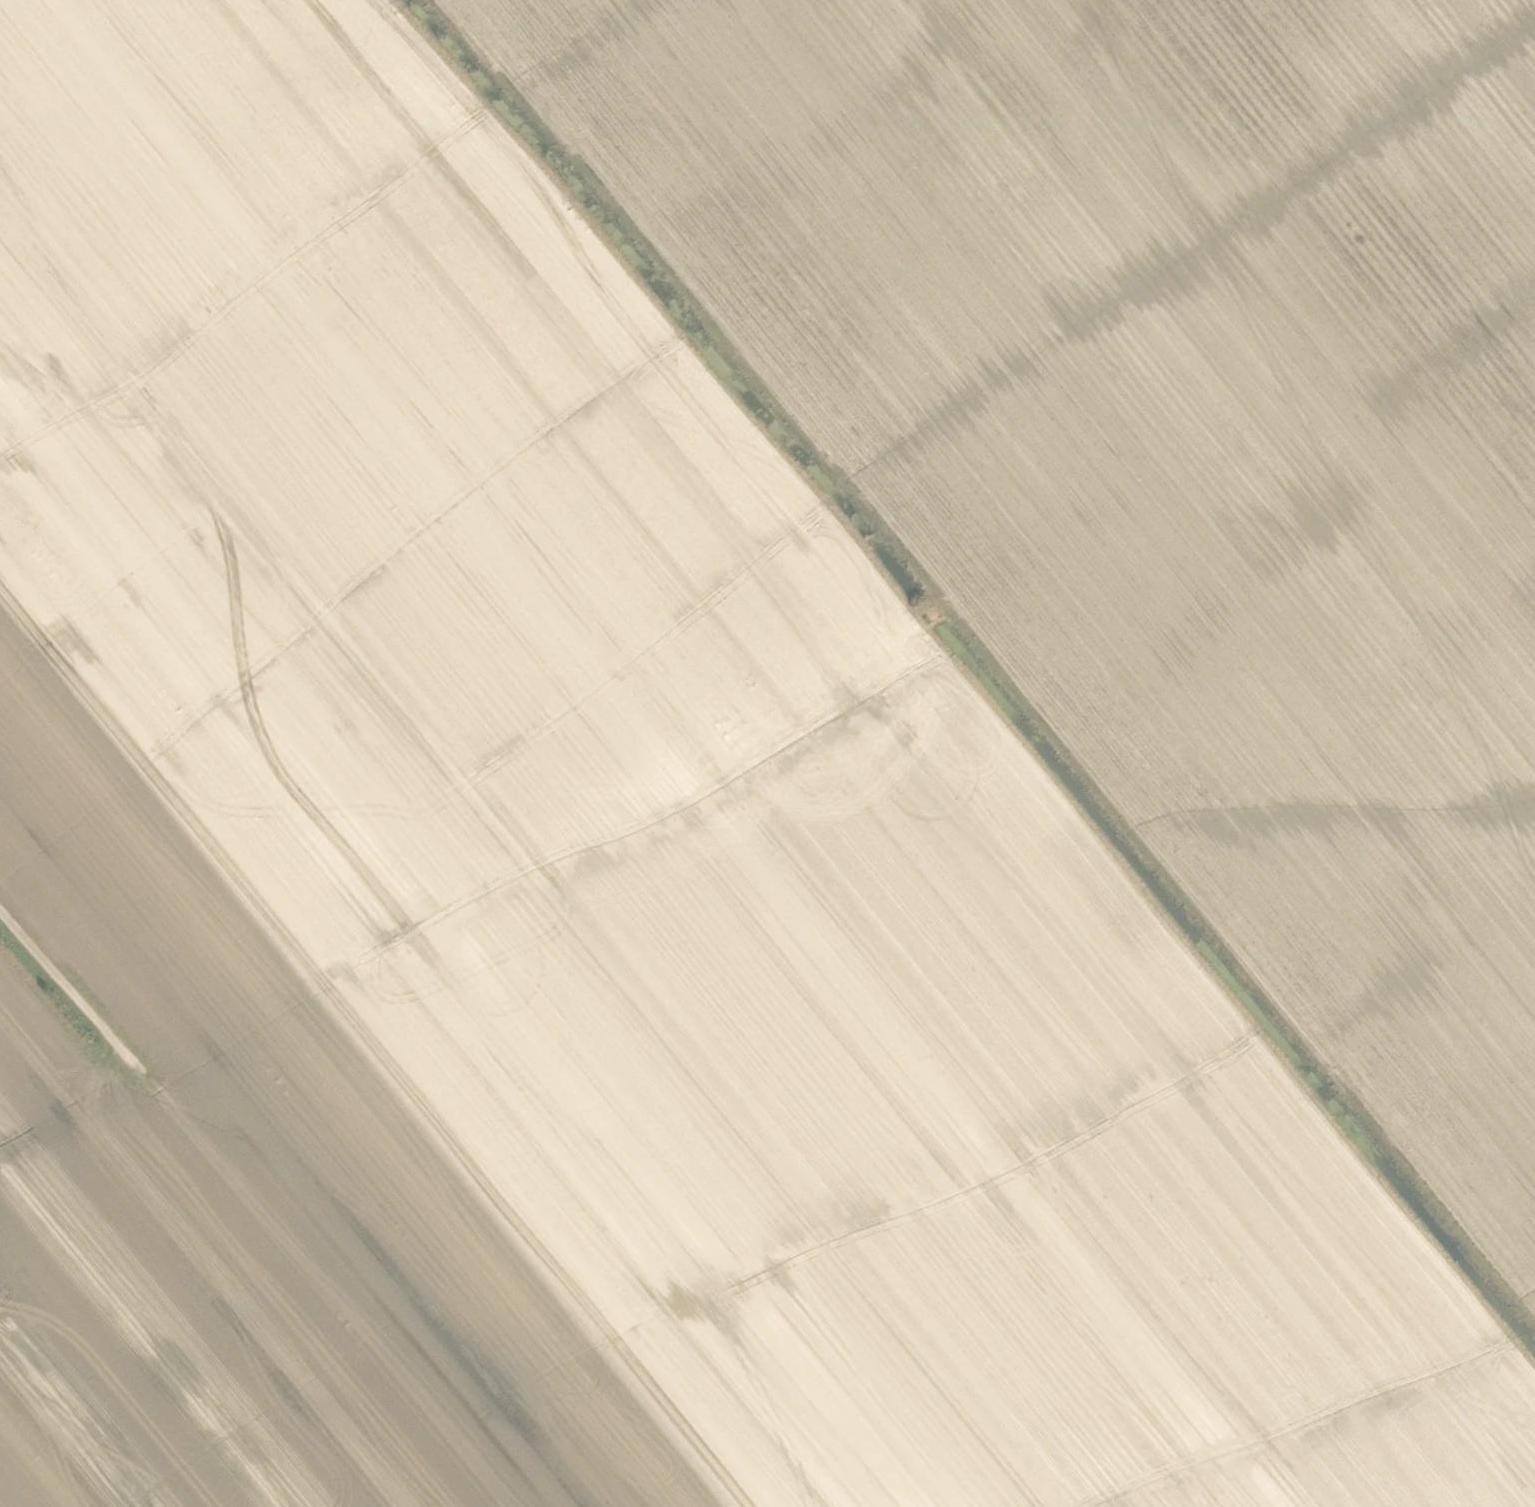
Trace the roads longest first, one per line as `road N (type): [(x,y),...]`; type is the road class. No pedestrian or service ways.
road 1 (track): [(0,913),(135,1073)]

